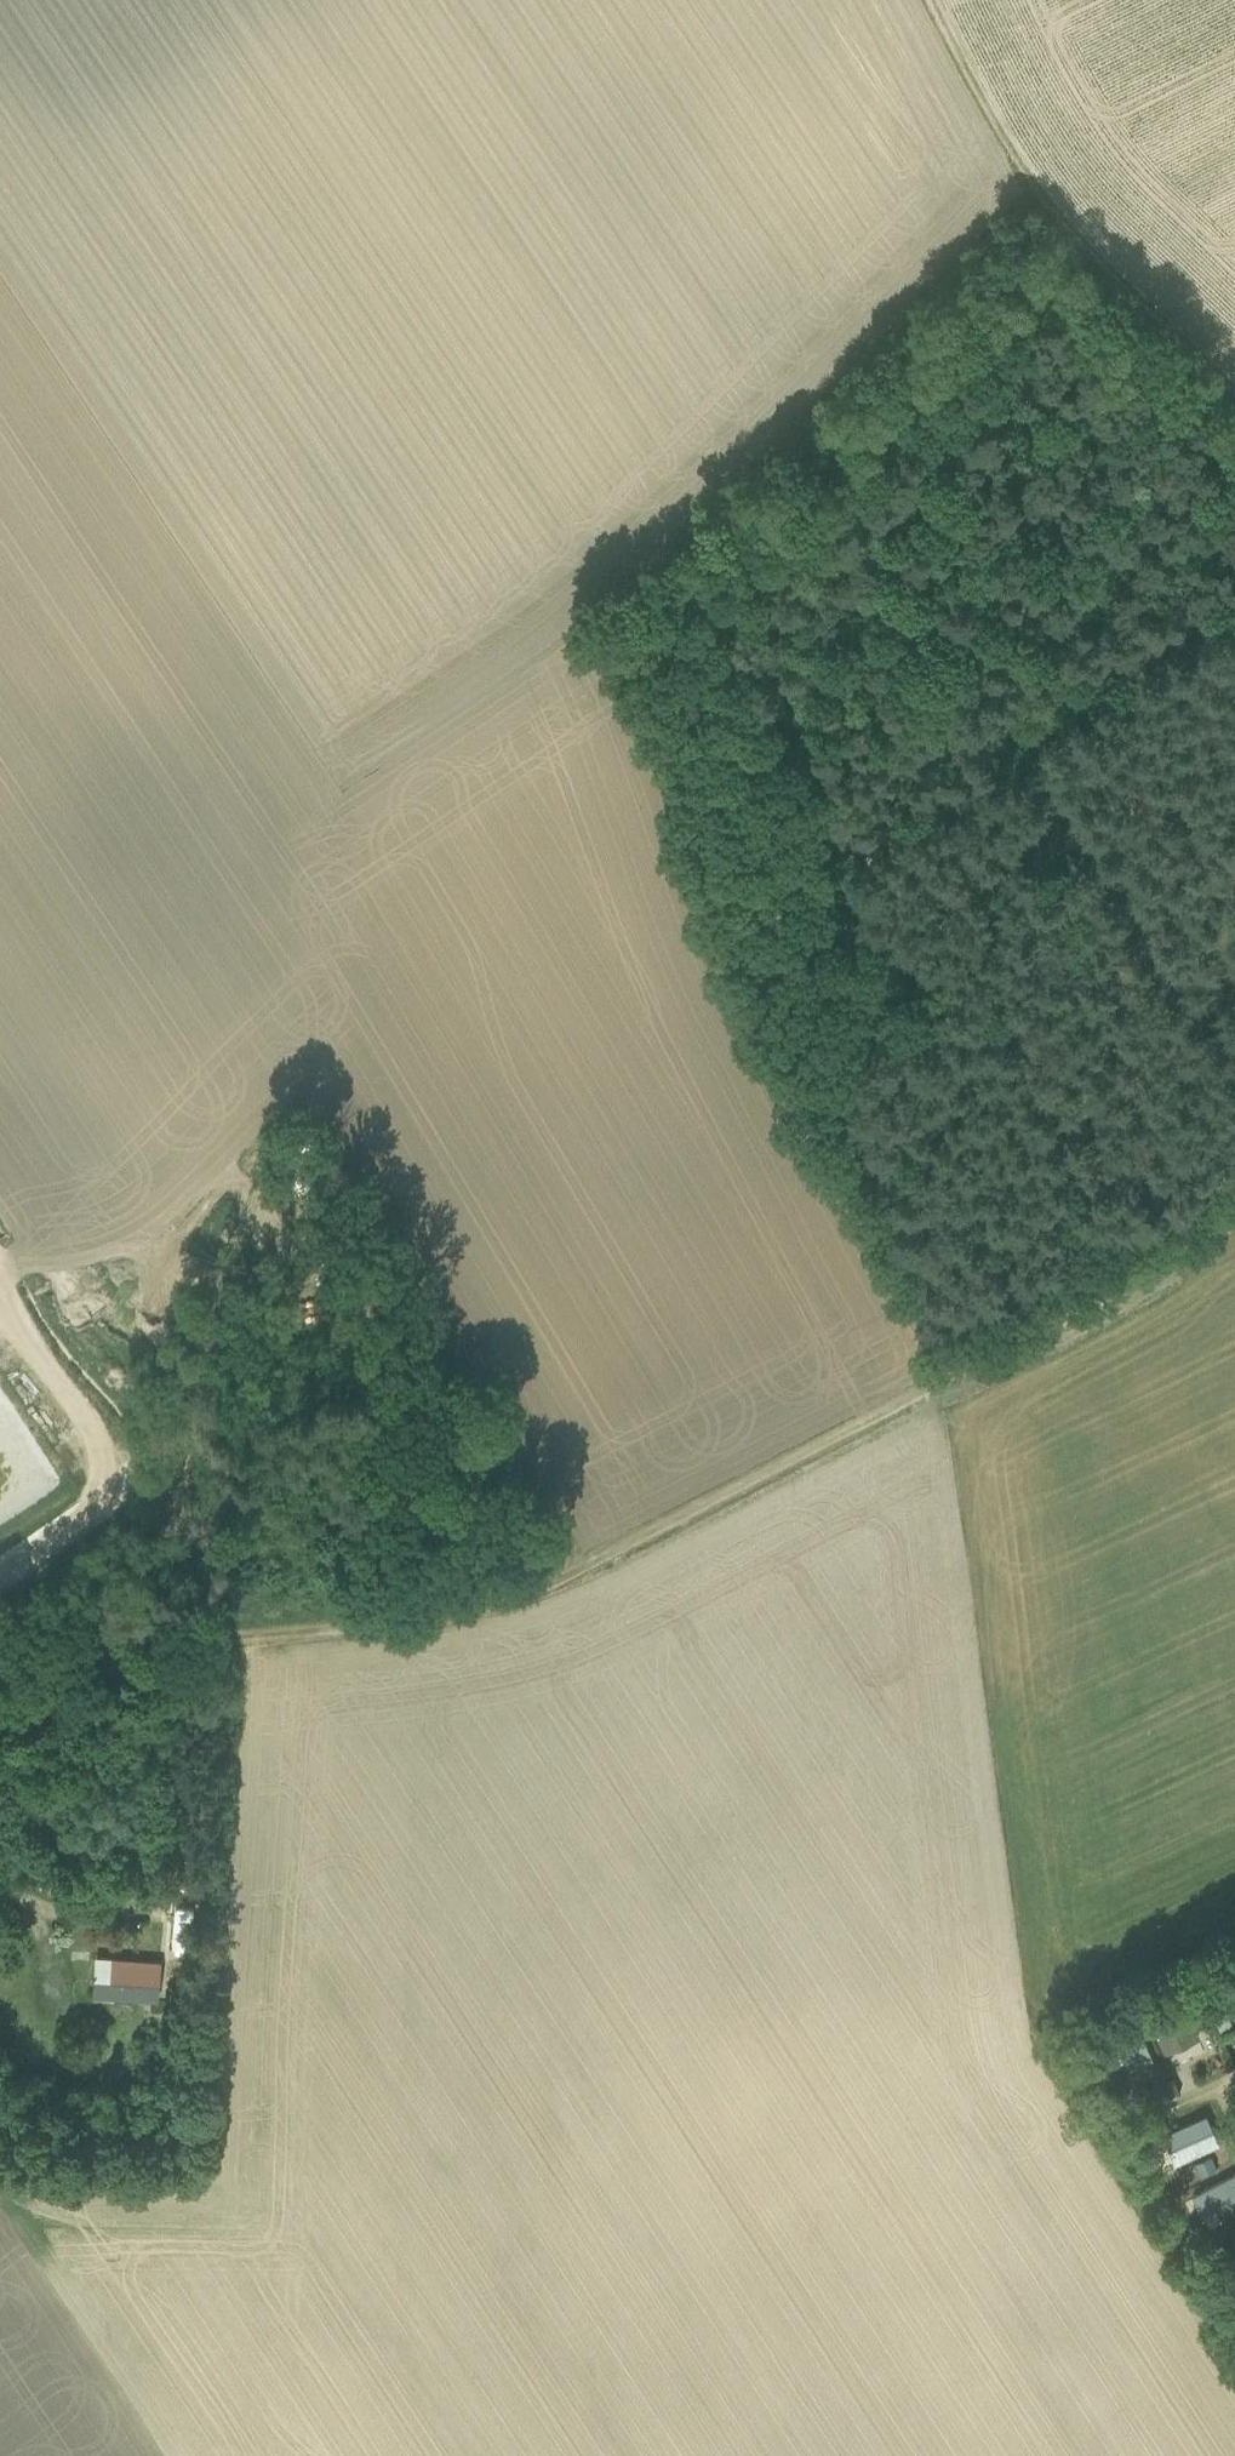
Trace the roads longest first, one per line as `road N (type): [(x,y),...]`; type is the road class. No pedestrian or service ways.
road 1 (track): [(1234,1210),(958,1371),(729,1490),(572,1561),(477,1599),(227,1645),(0,1709)]
road 2 (track): [(0,1264),(194,1202),(275,1093),(227,918),(246,882),(807,417)]
road 3 (track): [(926,0),(1031,187),(1086,253),(1234,391)]
road 4 (track): [(0,1571),(100,1501),(104,1442),(83,1400),(9,1313),(0,1287)]
road 5 (track): [(0,1889),(81,1921),(132,1917)]

